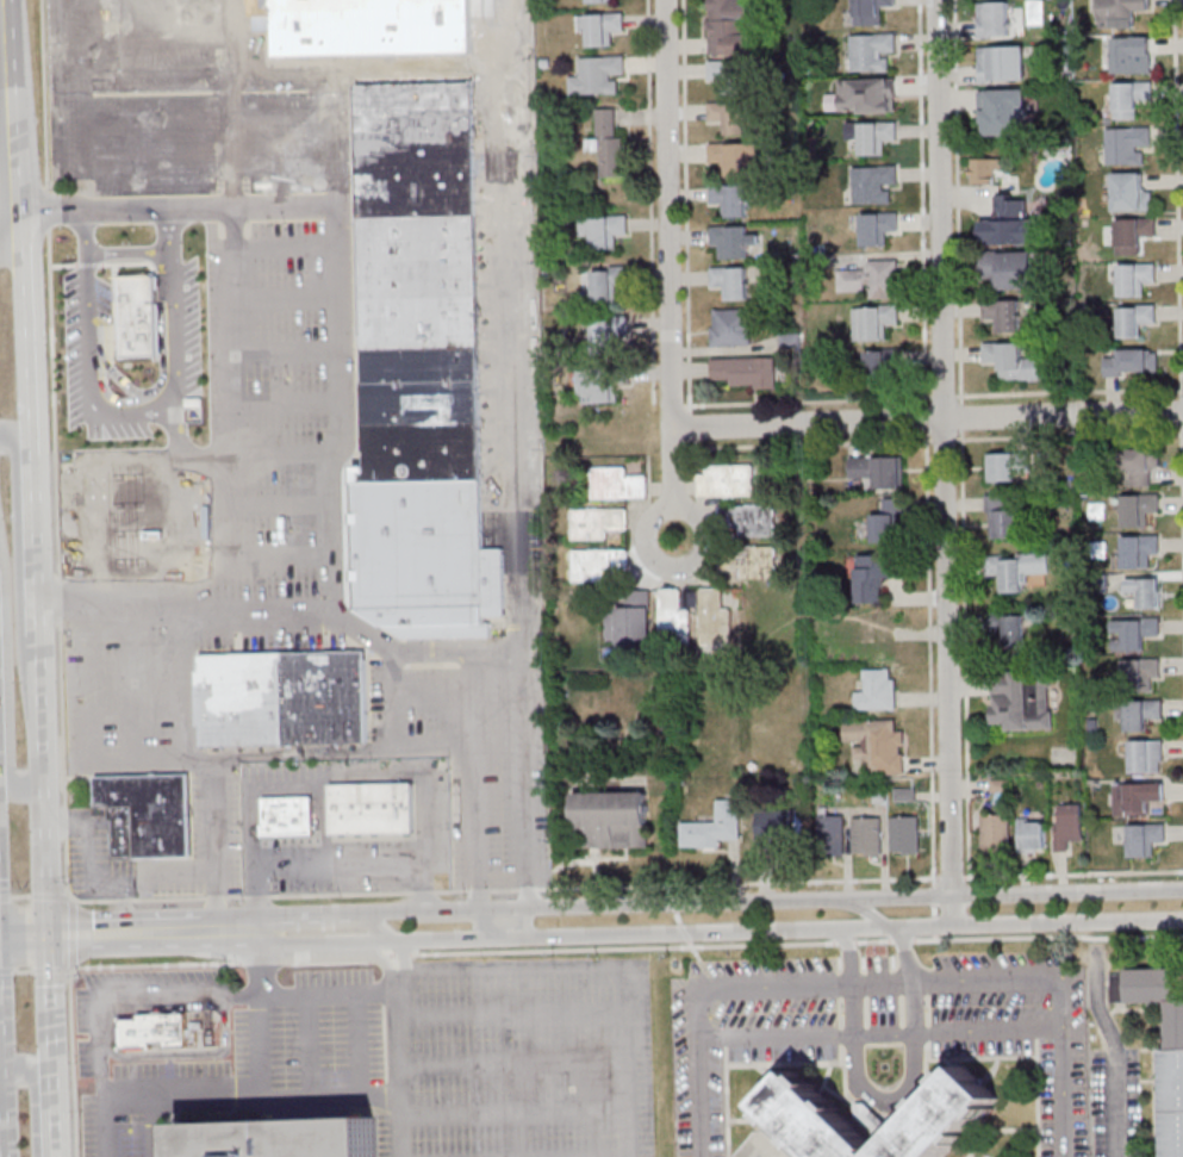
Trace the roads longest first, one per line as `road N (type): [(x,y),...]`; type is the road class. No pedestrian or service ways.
road 1 (tertiary): [(176,933),(305,945),(1182,921)]
road 2 (residential): [(951,925),(938,0)]
road 3 (tertiary): [(1182,889),(369,914)]
road 4 (residential): [(1182,412),(671,428)]
road 5 (residential): [(671,428),(665,0)]
road 6 (secondary): [(38,502),(31,266),(21,206)]
road 7 (secondary): [(51,933),(42,655)]
road 8 (secondary): [(0,554),(11,772),(25,789),(45,773)]
road 9 (secondary): [(42,655),(24,624),(18,472),(14,447),(0,434)]
road 10 (secondary): [(58,1156),(51,933)]
road 11 (residential): [(1096,945),(1098,1003),(1117,1075),(1116,1156)]
road 12 (secondary): [(42,655),(38,502)]
road 13 (secondary): [(21,206),(0,79)]
road 14 (tertiary): [(176,933),(51,933)]

